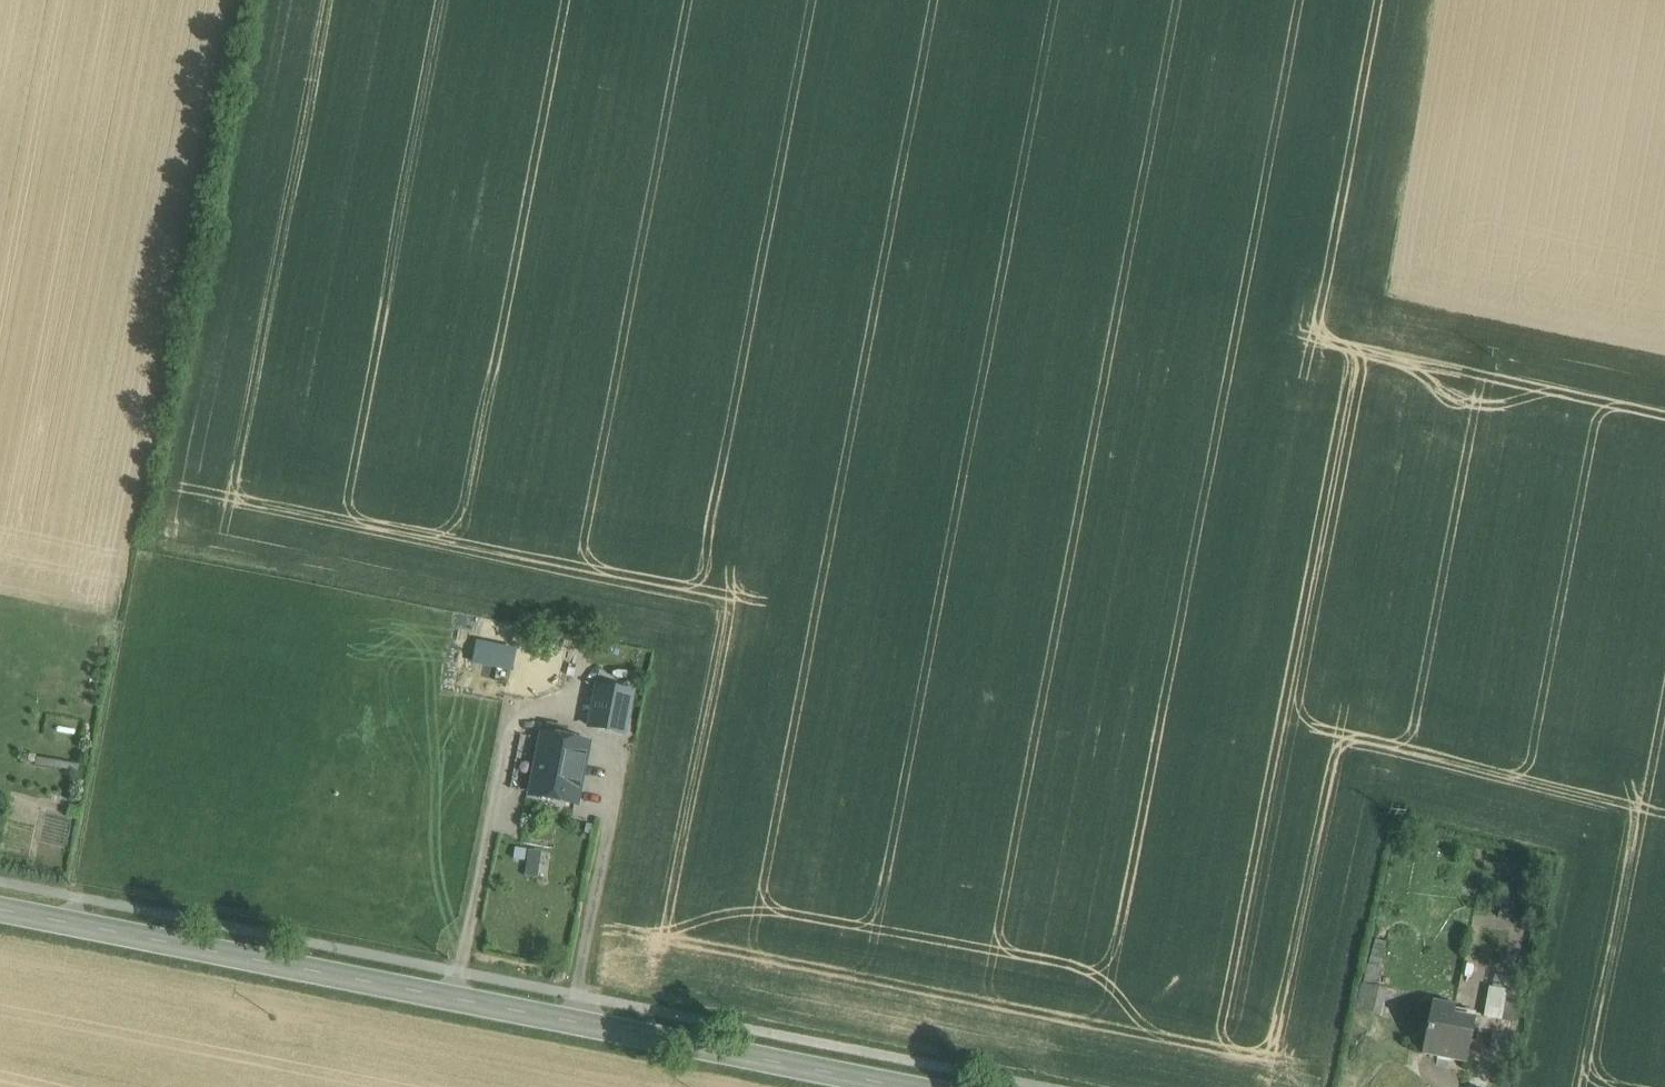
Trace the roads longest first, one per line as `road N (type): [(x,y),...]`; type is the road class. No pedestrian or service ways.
road 1 (tertiary): [(0,911),(896,1086)]

